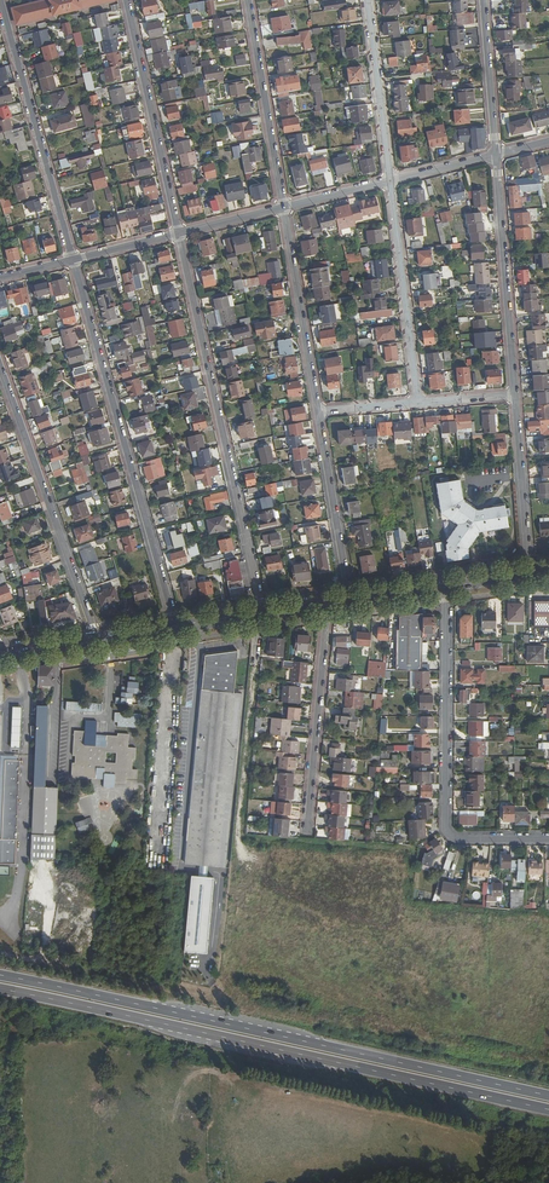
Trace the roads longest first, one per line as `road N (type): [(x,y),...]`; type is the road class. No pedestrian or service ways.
road 1 (trunk): [(0,988),(548,1110)]
road 2 (trunk): [(548,1096),(0,975)]
road 3 (residential): [(178,233),(263,612)]
road 4 (residential): [(73,259),(175,625)]
road 5 (residential): [(548,839),(454,839),(447,832),(445,588)]
road 6 (residential): [(0,368),(95,635)]
road 7 (residential): [(0,0),(73,259)]
road 8 (residential): [(496,154),(516,395)]
road 9 (residential): [(178,233),(128,0)]
road 10 (residential): [(416,403),(390,181)]
road 11 (residential): [(308,831),(327,610)]
road 12 (residential): [(284,208),(248,0)]
road 13 (residential): [(316,411),(284,208)]
road 14 (residential): [(350,599),(316,411)]
road 15 (residential): [(390,181),(368,0)]
road 16 (residential): [(516,395),(529,575)]
road 17 (secondary): [(1,659),(177,632)]
road 18 (residential): [(484,0),(496,154)]
road 19 (secondary): [(177,632),(327,610)]

